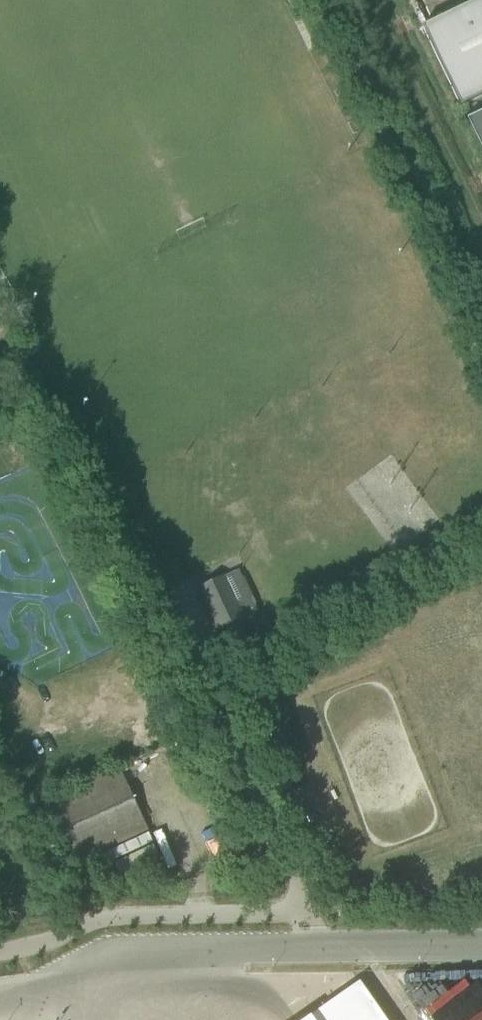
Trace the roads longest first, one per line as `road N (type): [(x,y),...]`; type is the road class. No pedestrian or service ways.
road 1 (unclassified): [(104,956),(481,946)]
road 2 (unclassified): [(0,953),(128,914),(307,910)]

